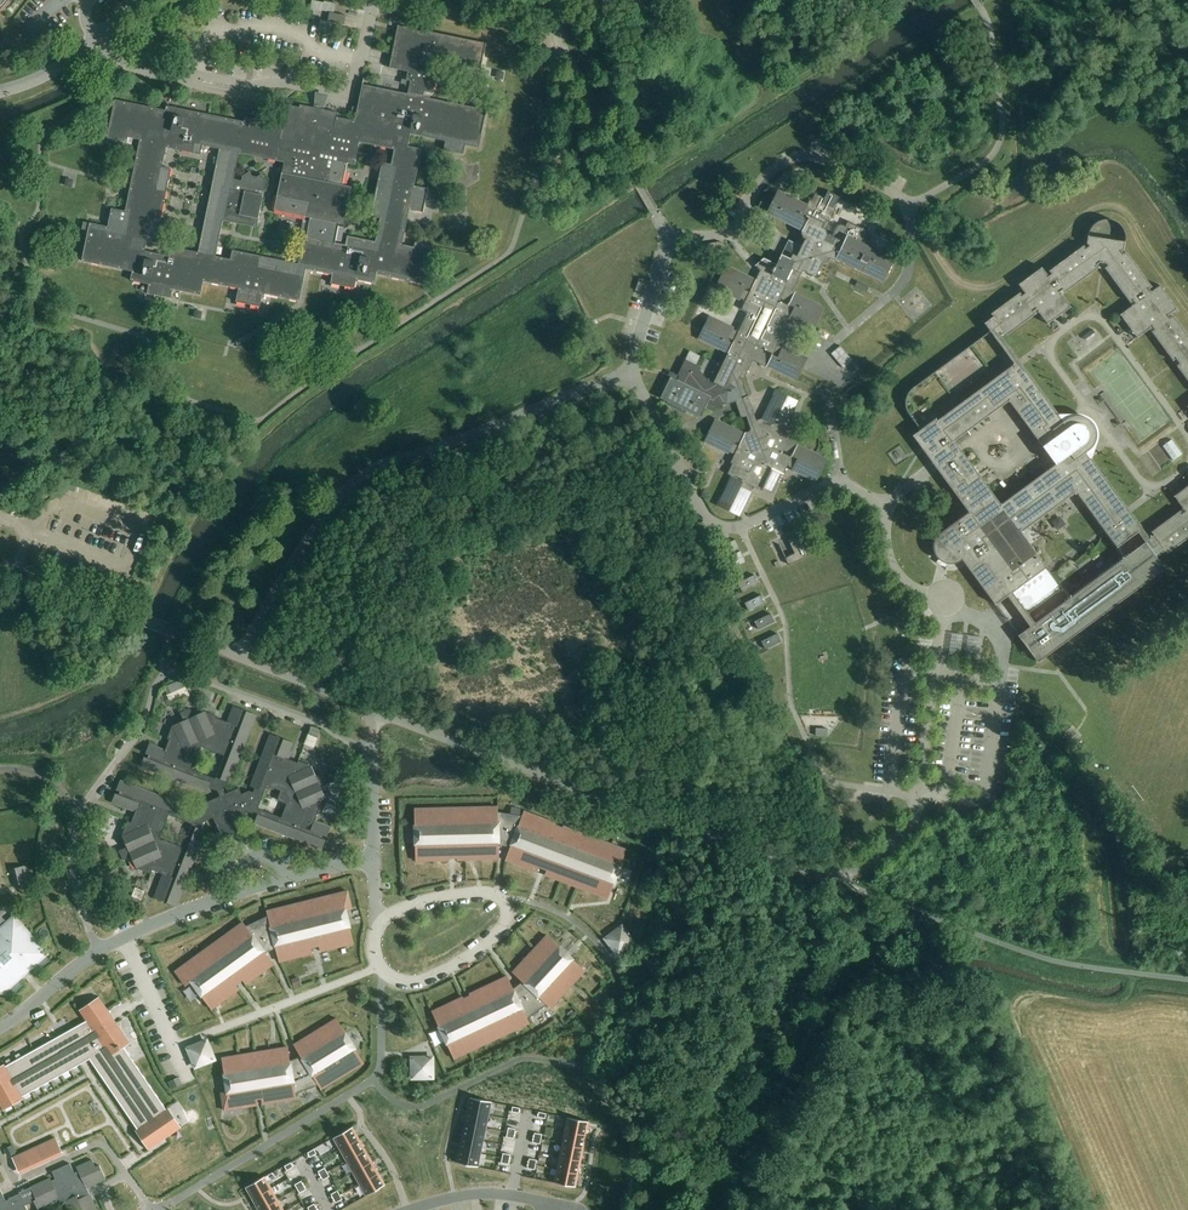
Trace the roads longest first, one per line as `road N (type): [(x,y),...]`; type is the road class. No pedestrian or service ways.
road 1 (unclassified): [(371,709),(810,875),(846,873),(914,822),(946,597)]
road 2 (residential): [(628,372),(673,241),(733,228),(771,171),(810,156),(899,197),(910,228),(904,280),(828,349),(816,370)]
road 3 (residential): [(99,951),(74,885),(73,840),(86,804),(137,734),(164,678),(192,677),(372,747)]
road 4 (residential): [(241,656),(297,558),(363,476),(628,372)]
road 5 (residential): [(628,372),(704,516),(722,528),(739,526),(839,482),(885,505),(889,561),(902,582),(946,597)]
road 6 (track): [(1059,1209),(961,975),(1115,1007),(1133,994),(1137,974)]
road 7 (residential): [(385,974),(405,983),(441,975),(486,946),(506,914),(493,895),(463,894),(422,903),(377,930)]
road 8 (unclassified): [(0,567),(241,656)]
road 9 (unclassified): [(0,92),(59,68),(144,0)]
road 10 (unclassified): [(99,951),(239,892)]
road 11 (unclassified): [(241,656),(371,709)]
road 12 (unclassified): [(415,1209),(479,1194),(544,1204)]
road 13 (unclassified): [(0,1028),(99,951)]

